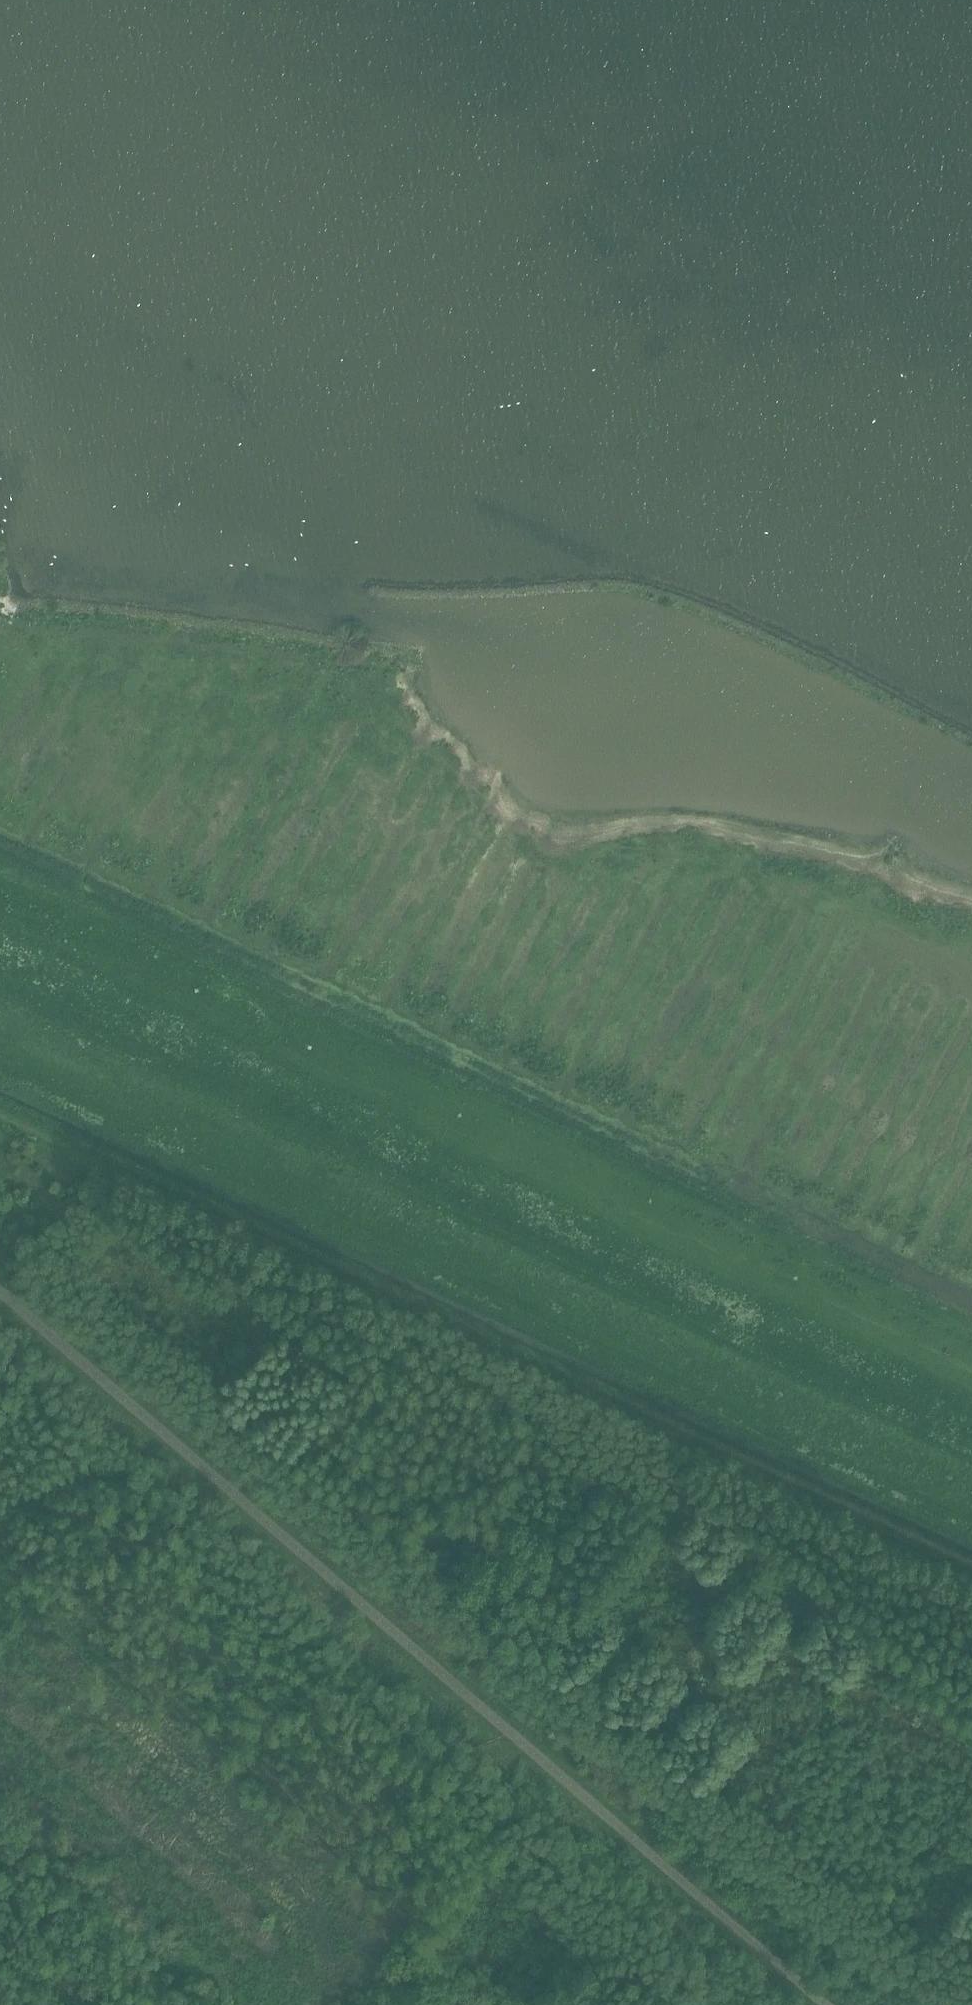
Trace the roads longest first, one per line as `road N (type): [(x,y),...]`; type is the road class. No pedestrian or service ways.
road 1 (track): [(0,999),(971,1463)]
road 2 (track): [(0,1115),(971,1568)]

